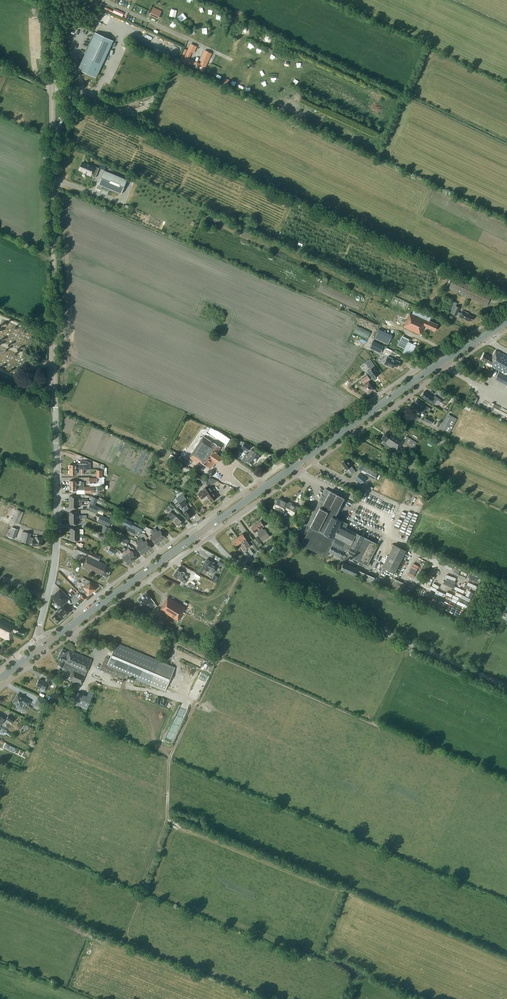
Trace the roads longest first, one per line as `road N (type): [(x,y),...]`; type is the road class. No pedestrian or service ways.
road 1 (tertiary): [(43,647),(56,539),(53,135)]
road 2 (primary): [(205,530),(506,323)]
road 3 (unclassified): [(506,686),(261,575),(217,545)]
road 4 (primary): [(43,647),(205,530)]

